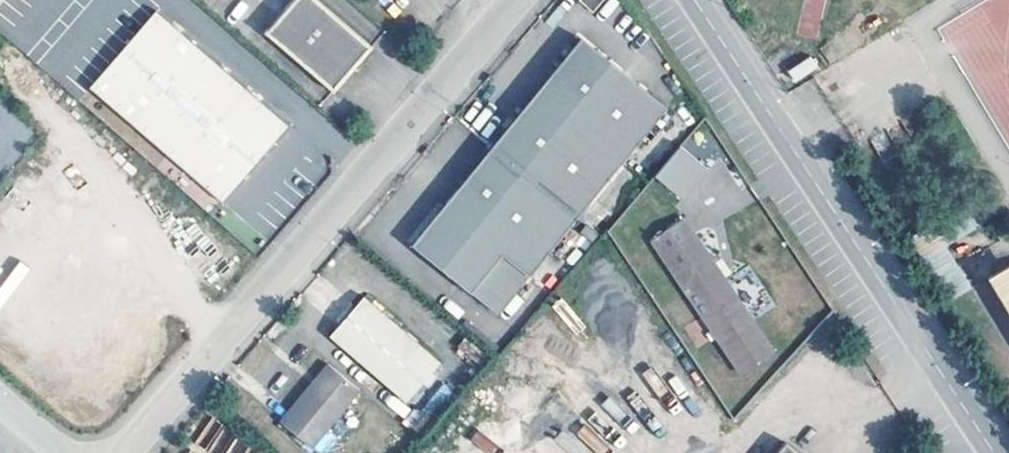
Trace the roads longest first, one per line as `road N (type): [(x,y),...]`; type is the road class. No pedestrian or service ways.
road 1 (unclassified): [(128,452),(514,0)]
road 2 (residential): [(696,0),(995,452)]

